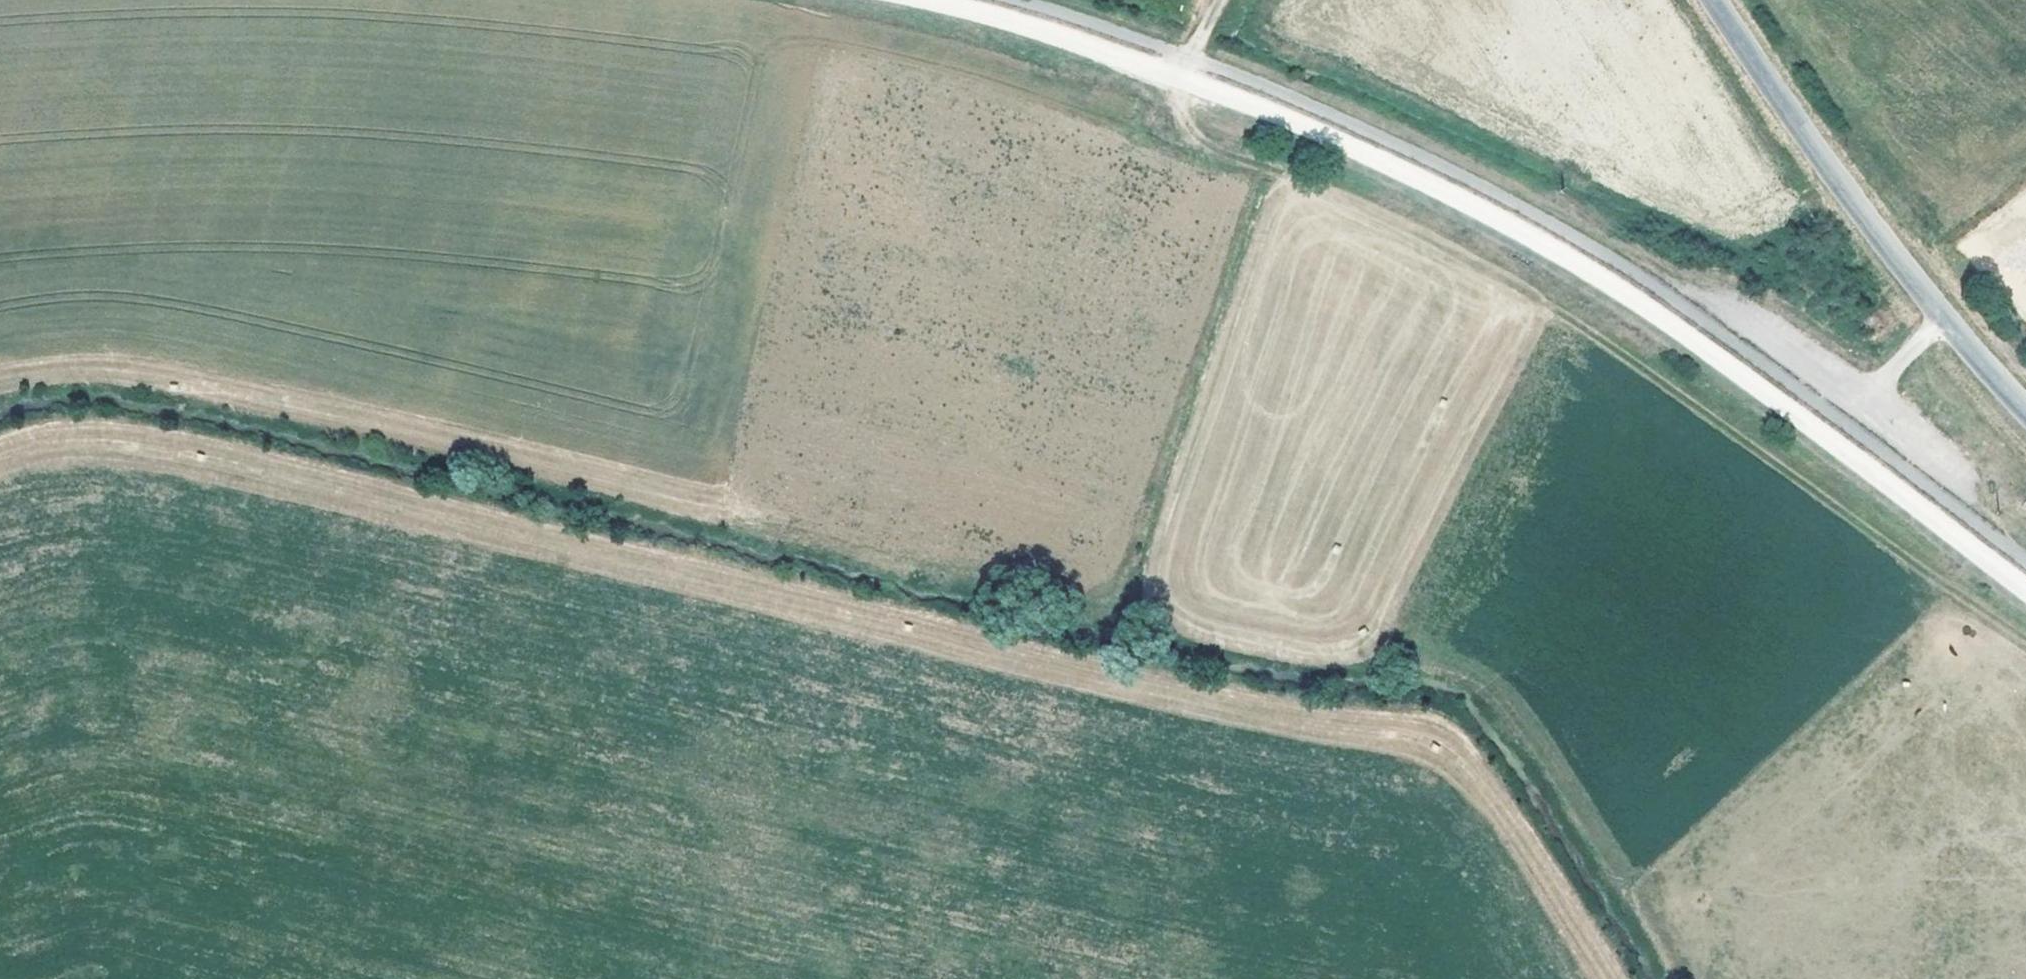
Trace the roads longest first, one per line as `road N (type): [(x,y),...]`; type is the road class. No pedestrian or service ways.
road 1 (tertiary): [(1714,0),(1905,269),(2025,410)]

